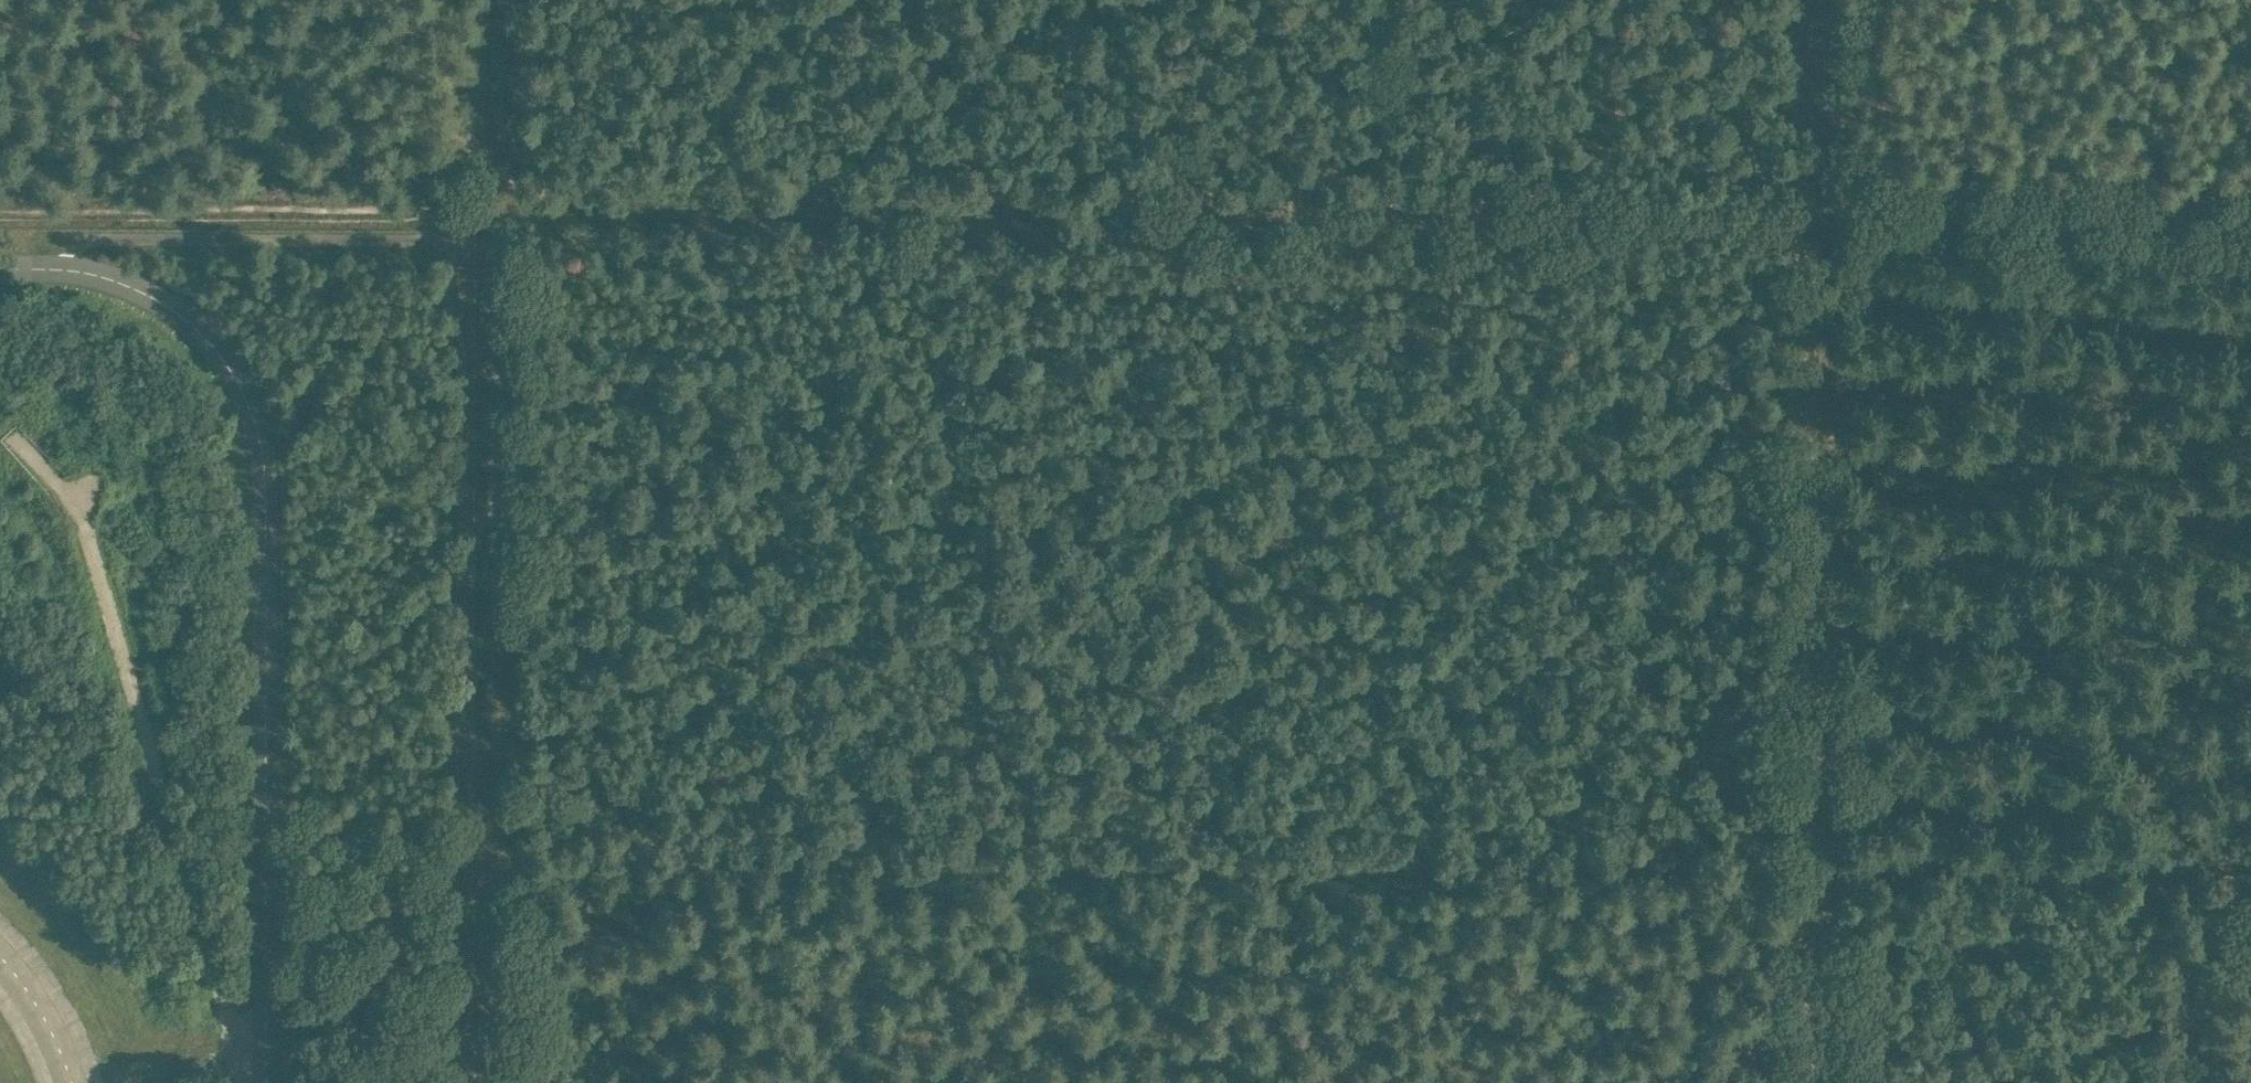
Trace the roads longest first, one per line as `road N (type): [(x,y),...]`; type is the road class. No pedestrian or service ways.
road 1 (track): [(2250,859),(499,850)]
road 2 (track): [(1830,211),(501,209)]
road 3 (unclassified): [(267,1082),(267,514),(253,418),(209,337),(131,279),(66,260),(0,261)]
road 4 (track): [(501,209),(499,1082)]
road 5 (track): [(1830,211),(1824,1082)]
road 6 (track): [(501,209),(0,212)]
road 7 (track): [(2250,216),(1830,211)]
road 8 (track): [(1829,0),(1830,211)]
road 9 (track): [(501,0),(501,209)]

